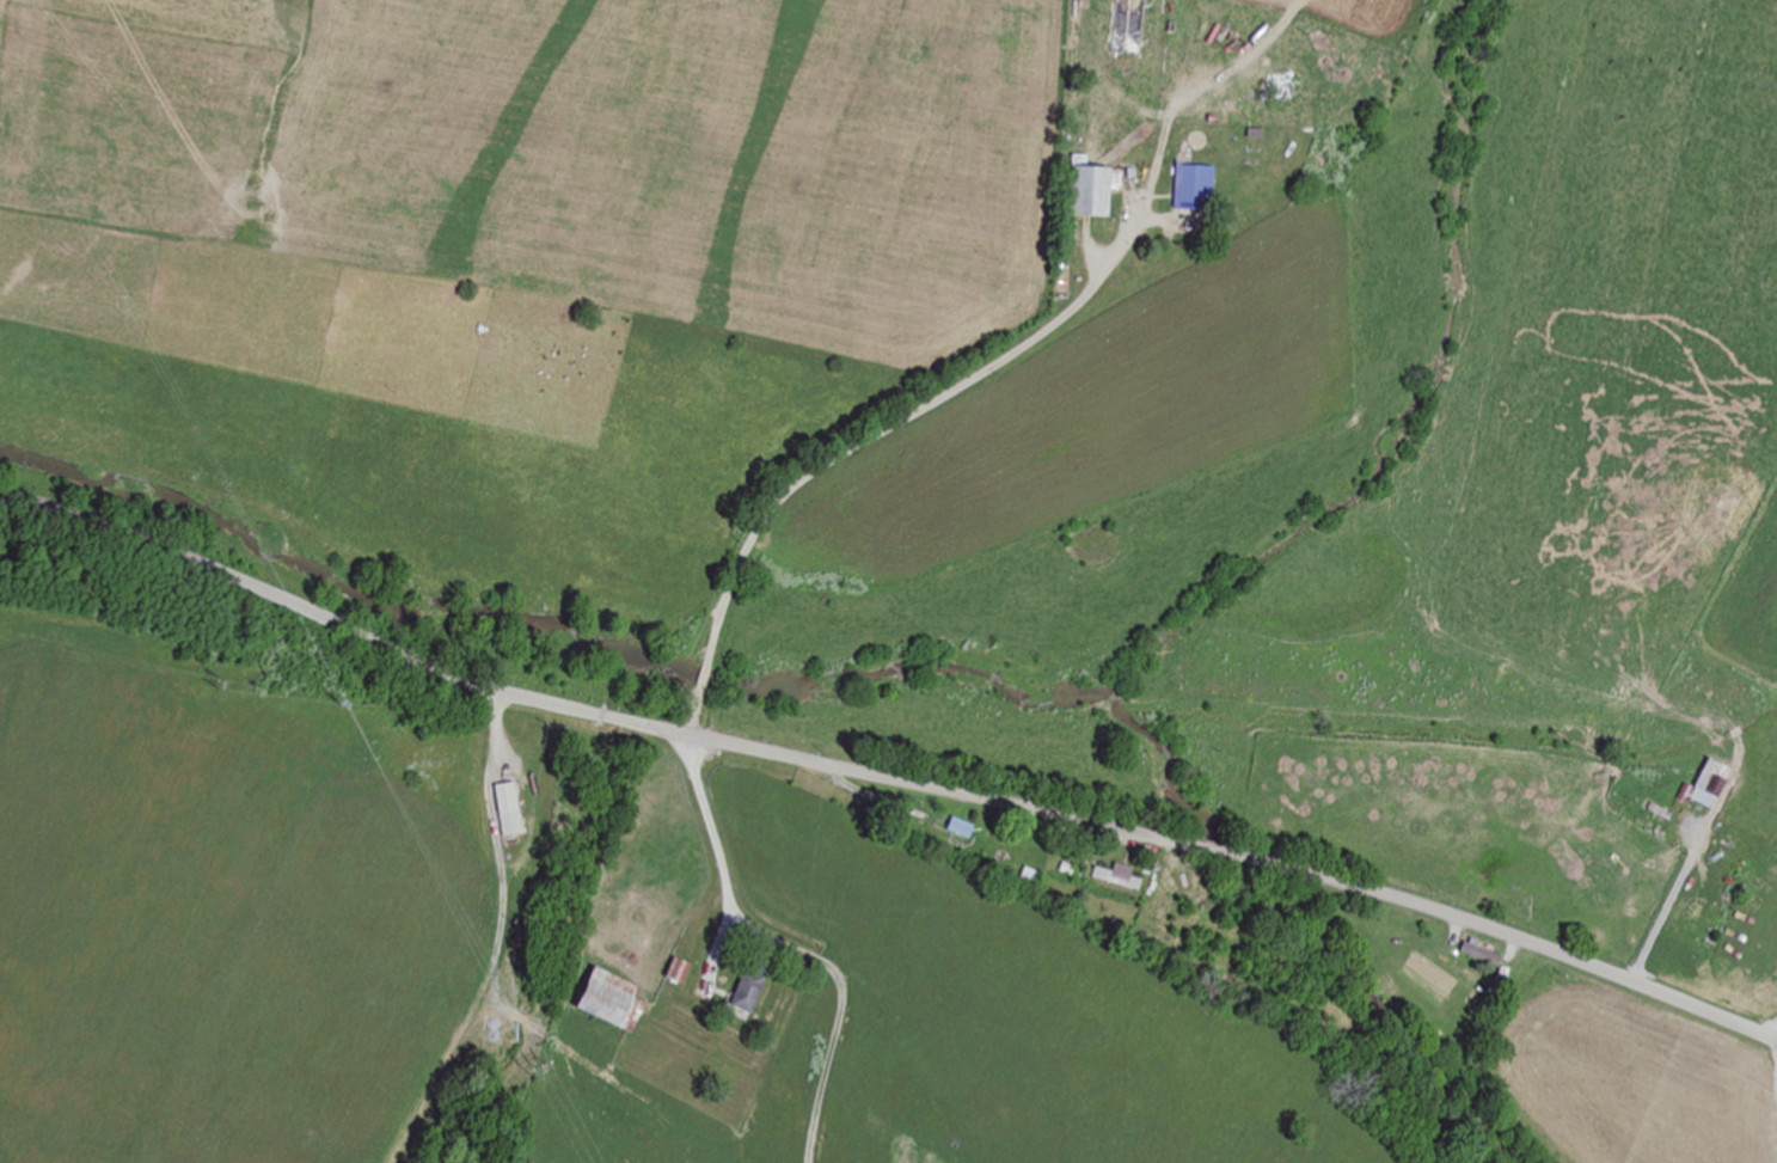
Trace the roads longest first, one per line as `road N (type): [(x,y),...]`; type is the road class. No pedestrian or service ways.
road 1 (residential): [(1776,1037),(1380,894),(684,733)]
road 2 (residential): [(684,733),(474,684),(244,581),(0,492)]

